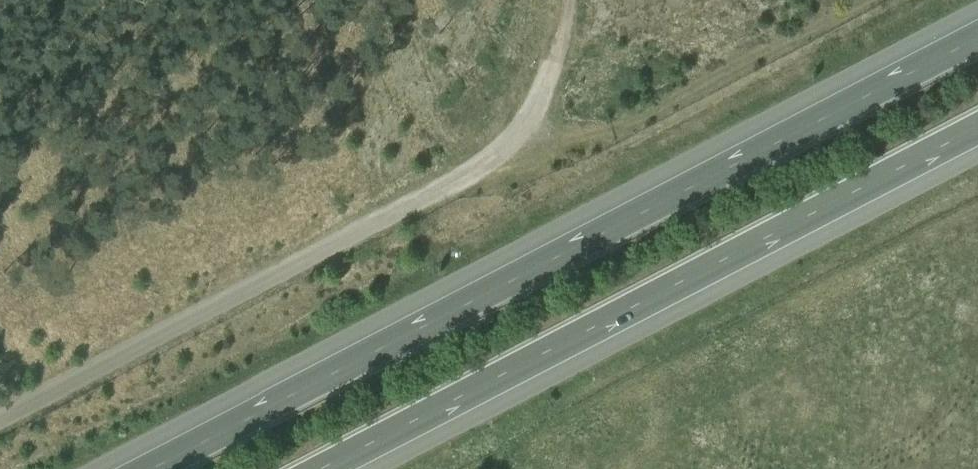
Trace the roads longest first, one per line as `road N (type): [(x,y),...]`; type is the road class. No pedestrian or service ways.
road 1 (motorway): [(977,30),(134,468)]
road 2 (motorway): [(324,468),(977,130)]
road 3 (unclassified): [(0,420),(510,151),(554,62)]

